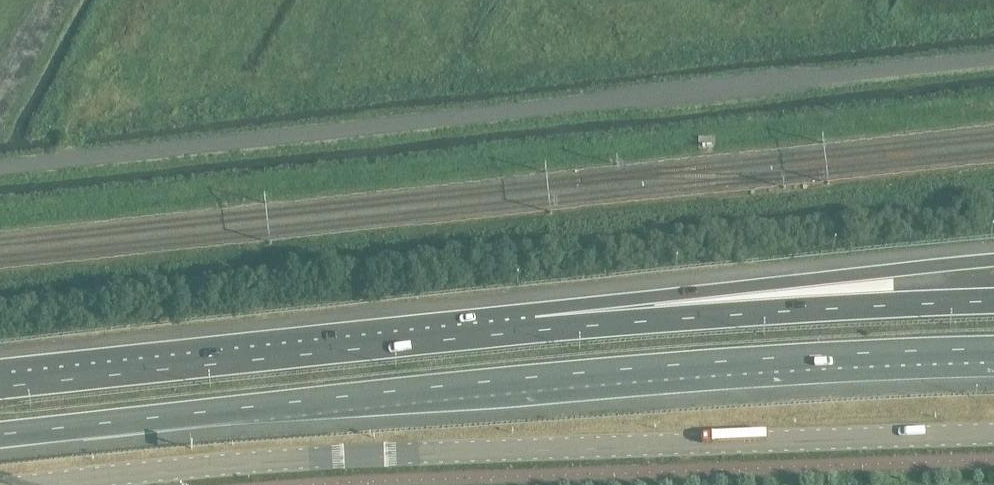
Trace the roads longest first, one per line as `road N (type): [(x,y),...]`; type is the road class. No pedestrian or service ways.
road 1 (unclassified): [(0,168),(993,59)]
road 2 (motorway): [(0,432),(582,372),(993,349)]
road 3 (secondary): [(17,484),(325,462),(993,436)]
road 4 (motorway): [(533,331),(0,387)]
road 5 (motorway): [(993,260),(533,331)]
road 6 (motorway): [(993,301),(533,331)]

